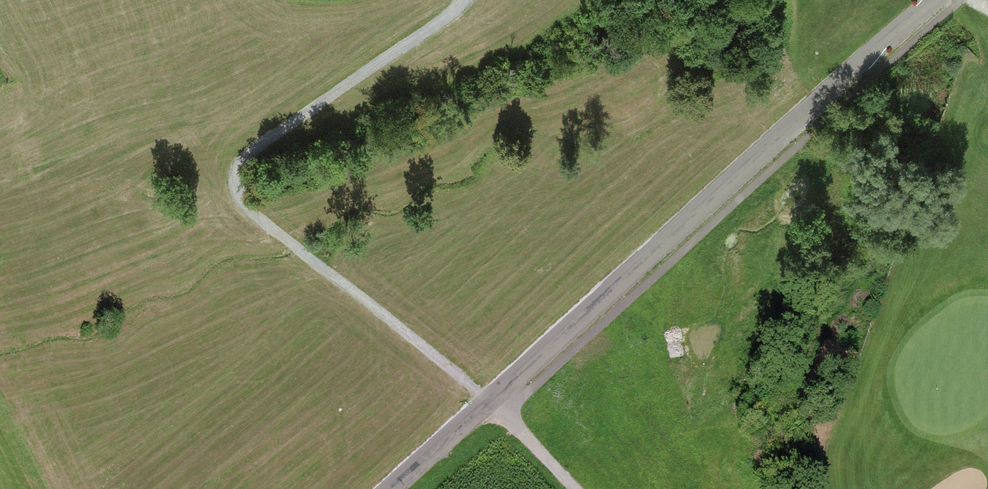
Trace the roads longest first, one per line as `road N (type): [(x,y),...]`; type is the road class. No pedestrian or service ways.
road 1 (unclassified): [(937,0),(395,488)]
road 2 (track): [(466,0),(257,150),(234,181),(242,203),(492,403)]

